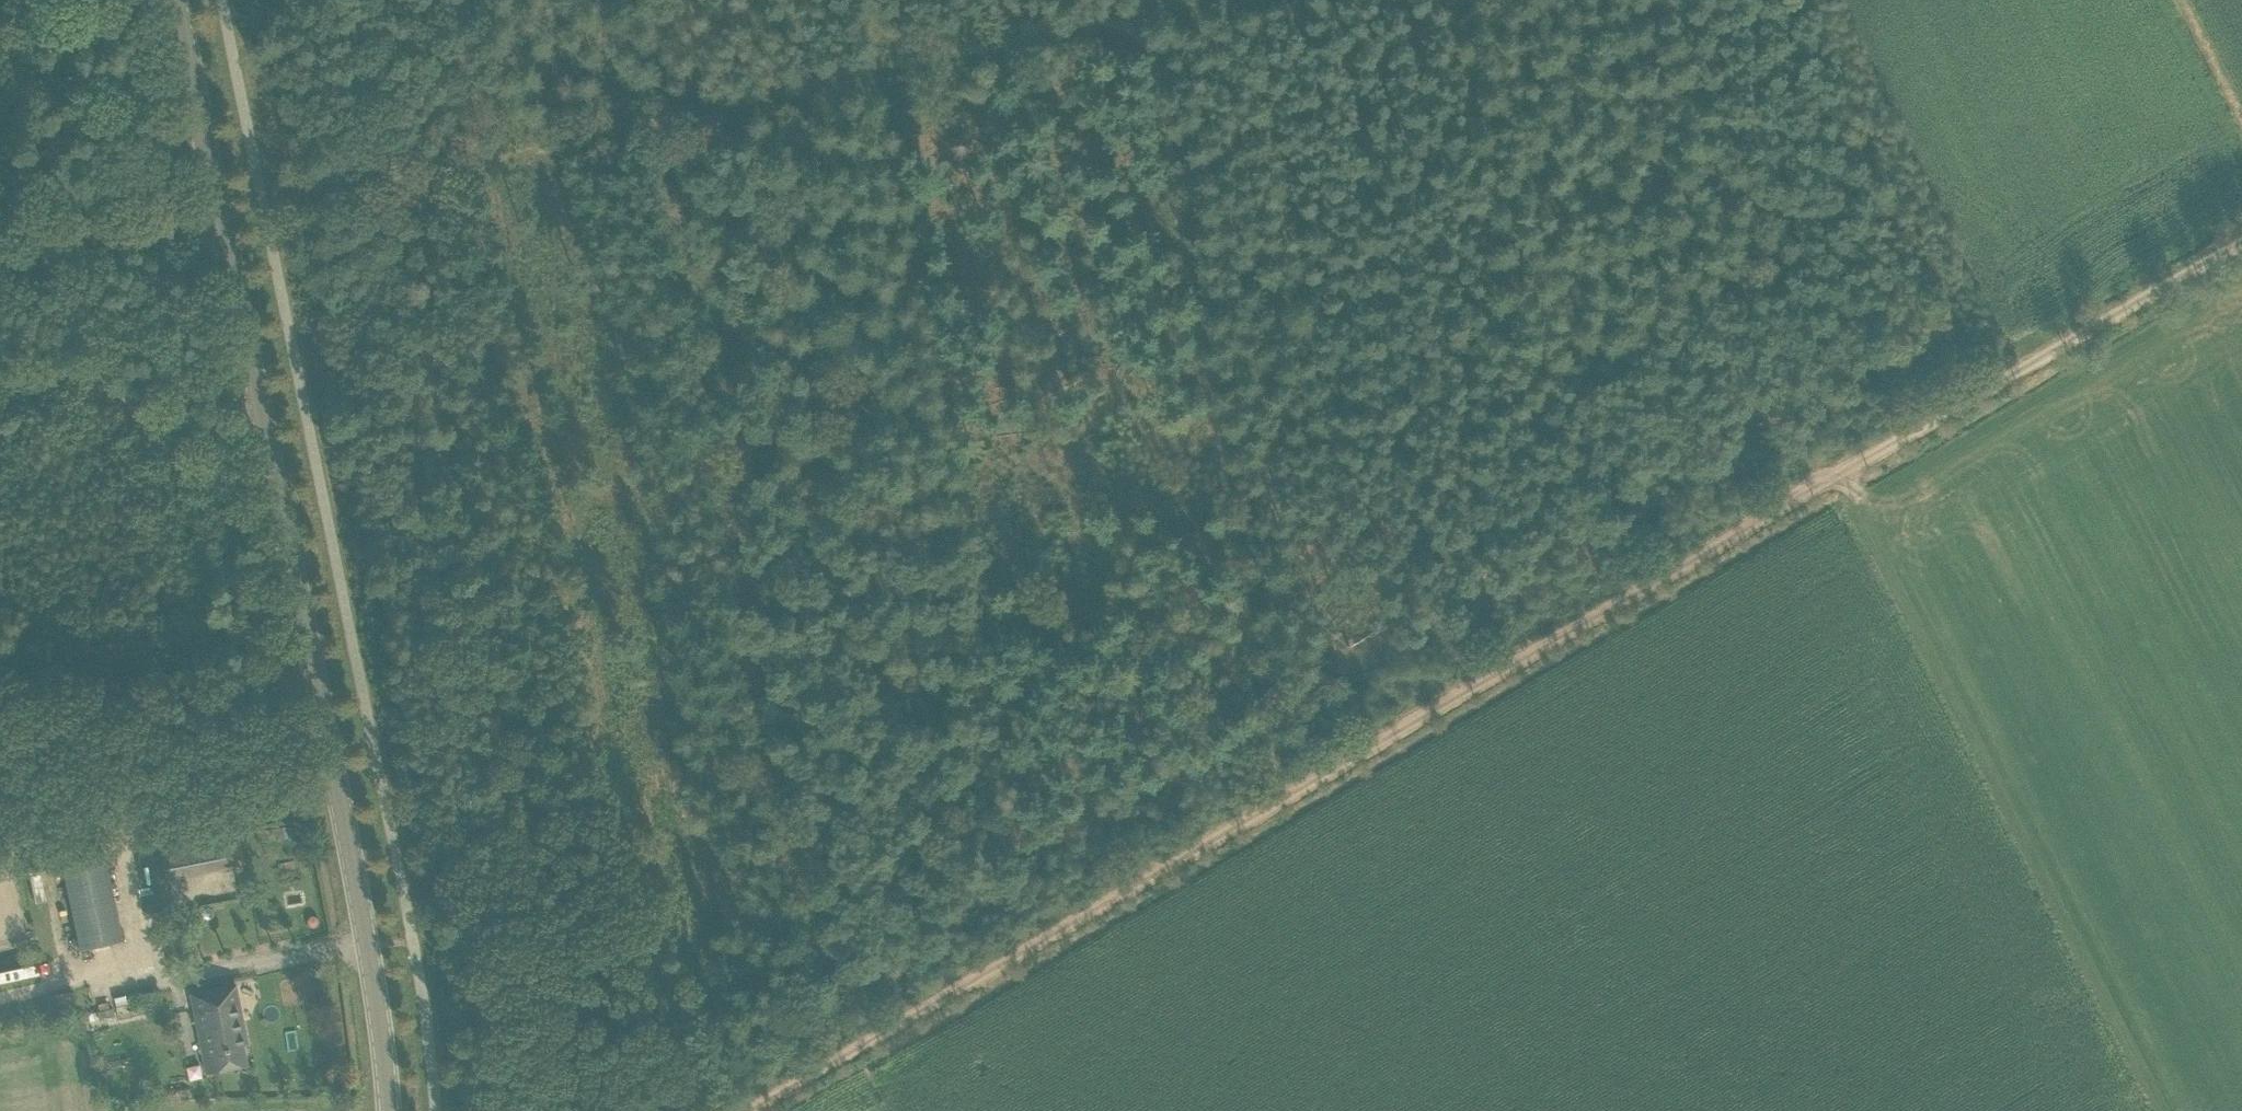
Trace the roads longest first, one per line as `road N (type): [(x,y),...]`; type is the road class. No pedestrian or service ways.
road 1 (track): [(736,1110),(2241,238)]
road 2 (tertiary): [(389,1110),(375,980),(175,0)]

